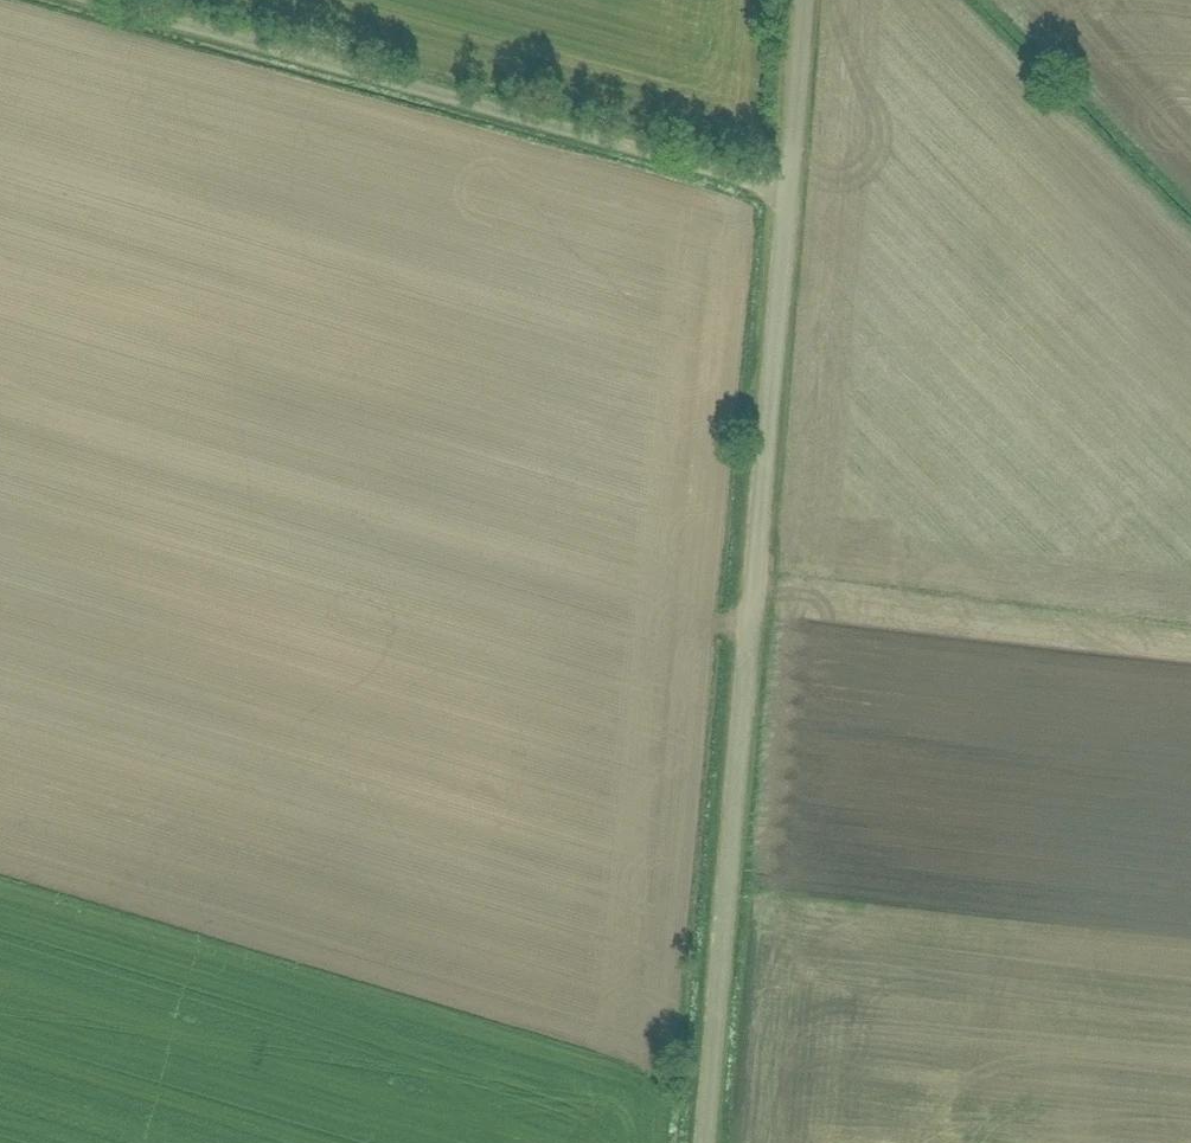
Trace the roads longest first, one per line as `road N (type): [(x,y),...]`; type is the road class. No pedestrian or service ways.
road 1 (unclassified): [(804,0),(707,1142)]

